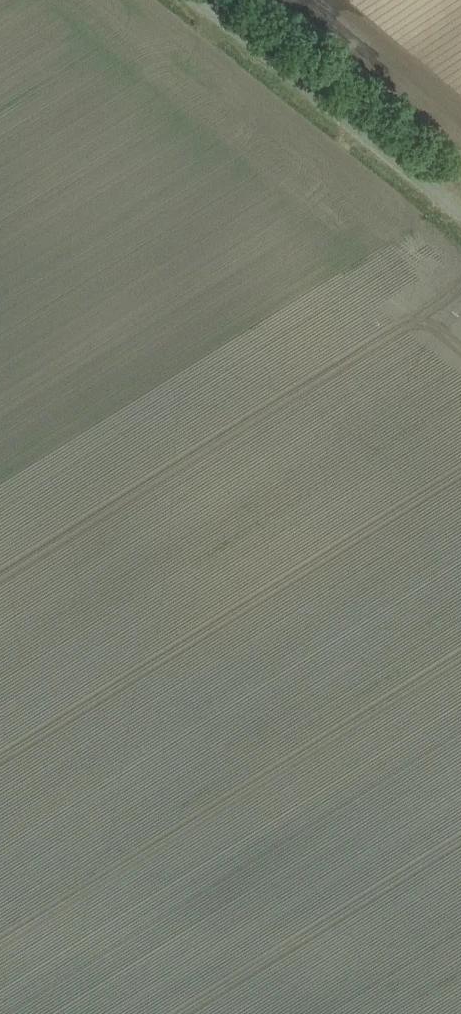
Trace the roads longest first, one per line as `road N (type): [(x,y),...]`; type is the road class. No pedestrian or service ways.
road 1 (unclassified): [(460,209),(202,0)]

